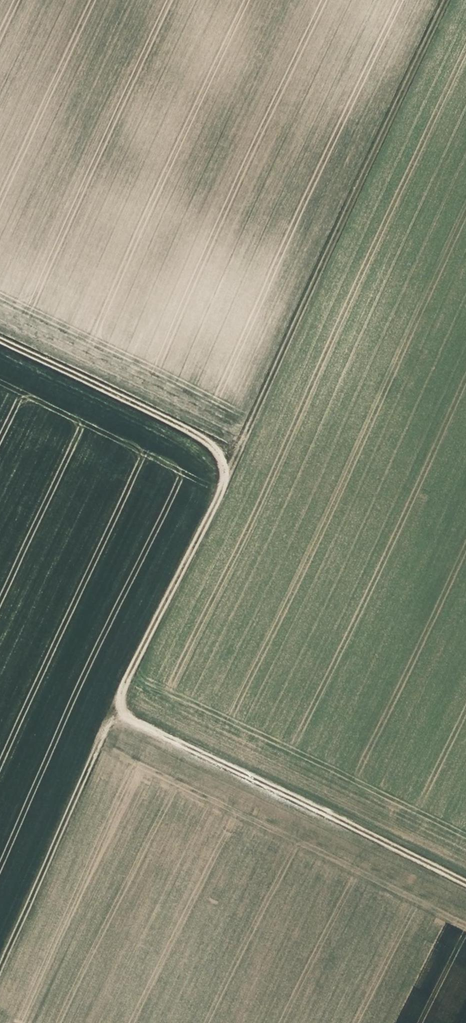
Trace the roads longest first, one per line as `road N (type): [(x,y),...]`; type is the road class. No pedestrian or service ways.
road 1 (track): [(447,0),(0,963)]
road 2 (track): [(465,885),(130,718),(115,702)]
road 3 (track): [(0,340),(237,455)]

